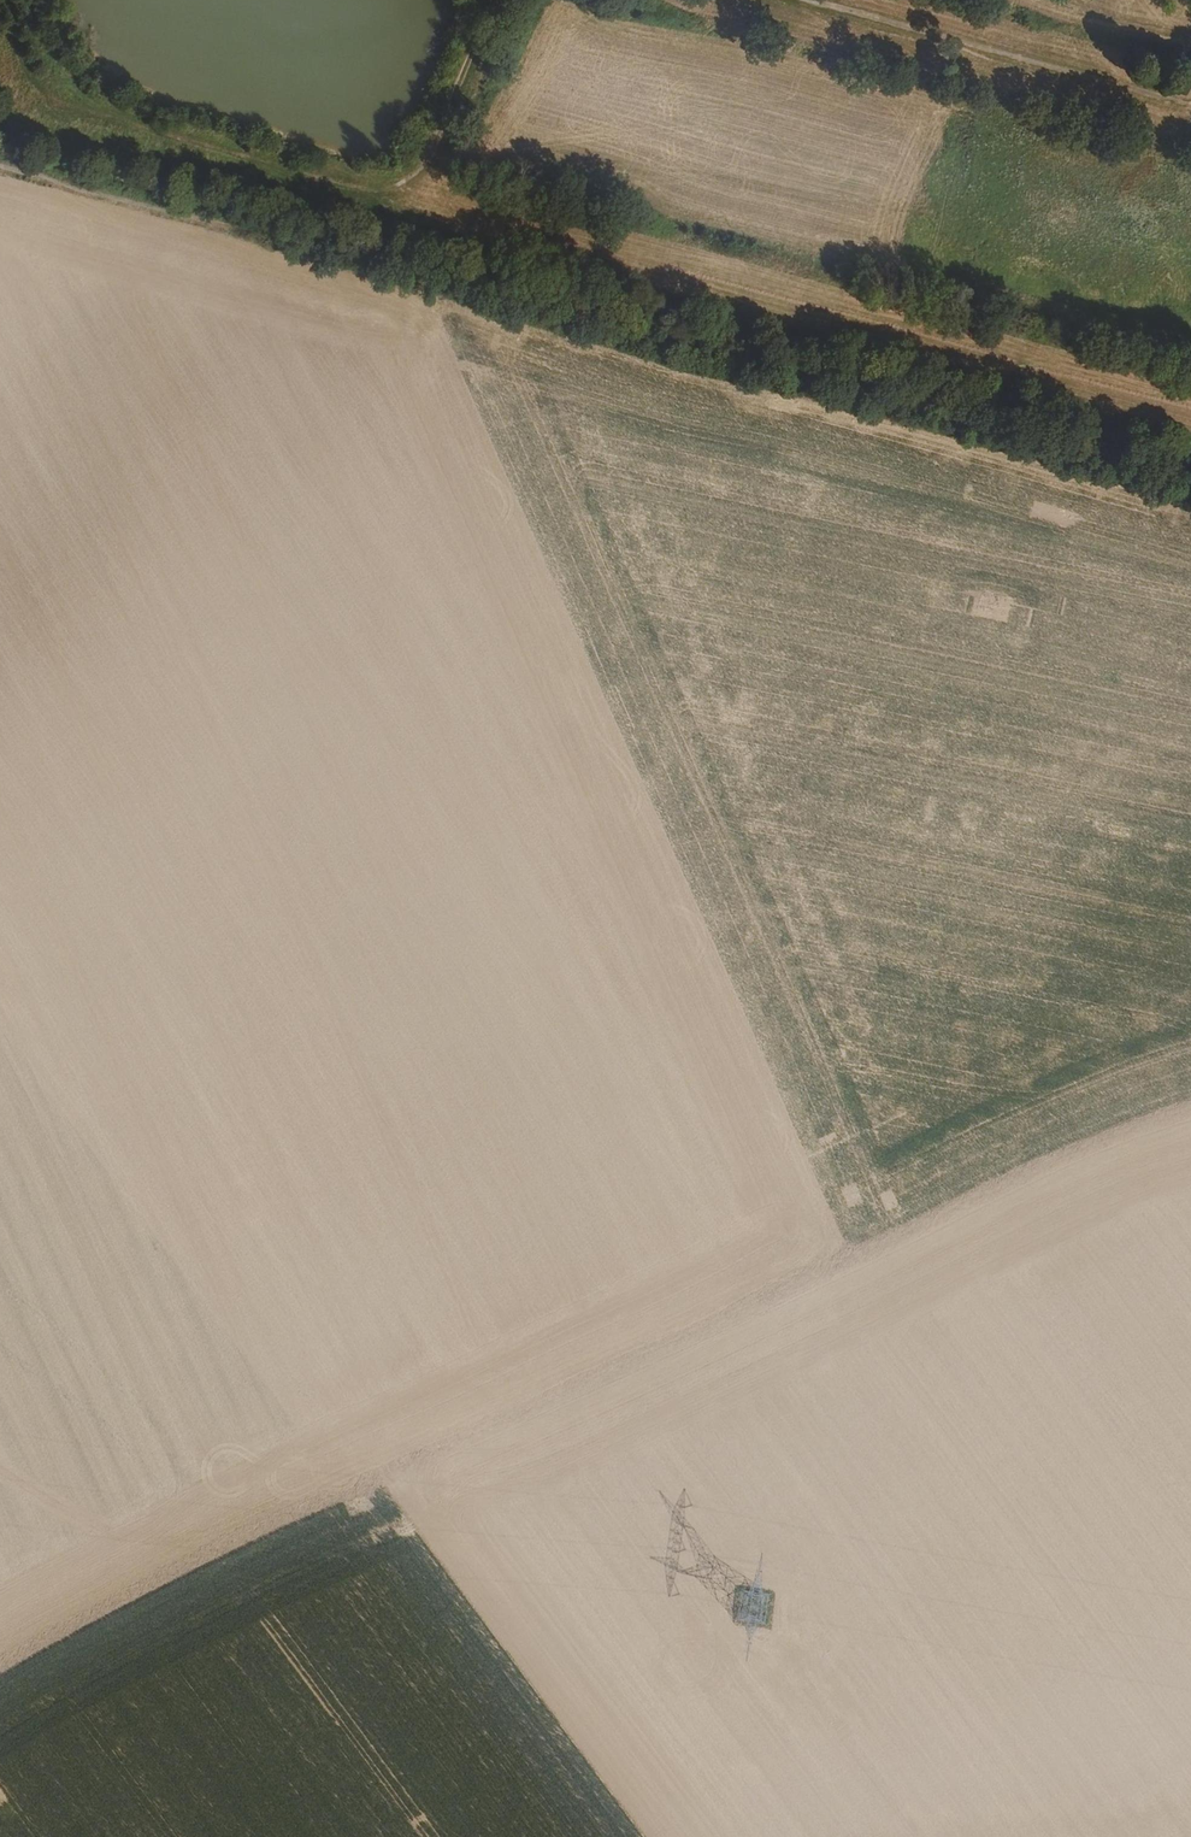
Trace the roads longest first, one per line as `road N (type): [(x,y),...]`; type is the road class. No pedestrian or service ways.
road 1 (track): [(1190,1109),(1072,1151),(93,1614),(0,1668)]
road 2 (track): [(0,160),(248,225),(337,226),(1190,470)]

